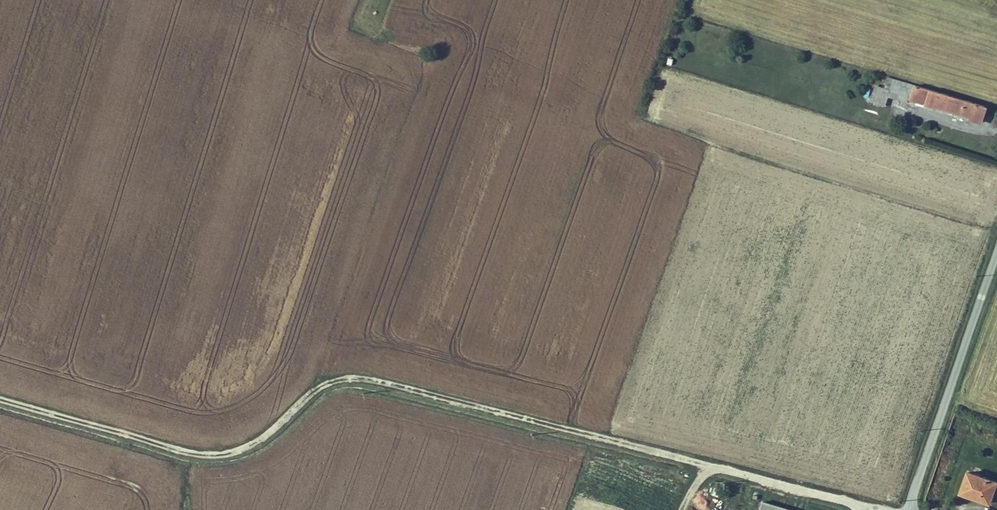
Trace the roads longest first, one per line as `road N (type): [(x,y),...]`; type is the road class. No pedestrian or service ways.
road 1 (track): [(0,395),(209,455),(255,445),(326,386),(351,381),(892,509)]
road 2 (unclassified): [(913,509),(909,493),(996,249)]

